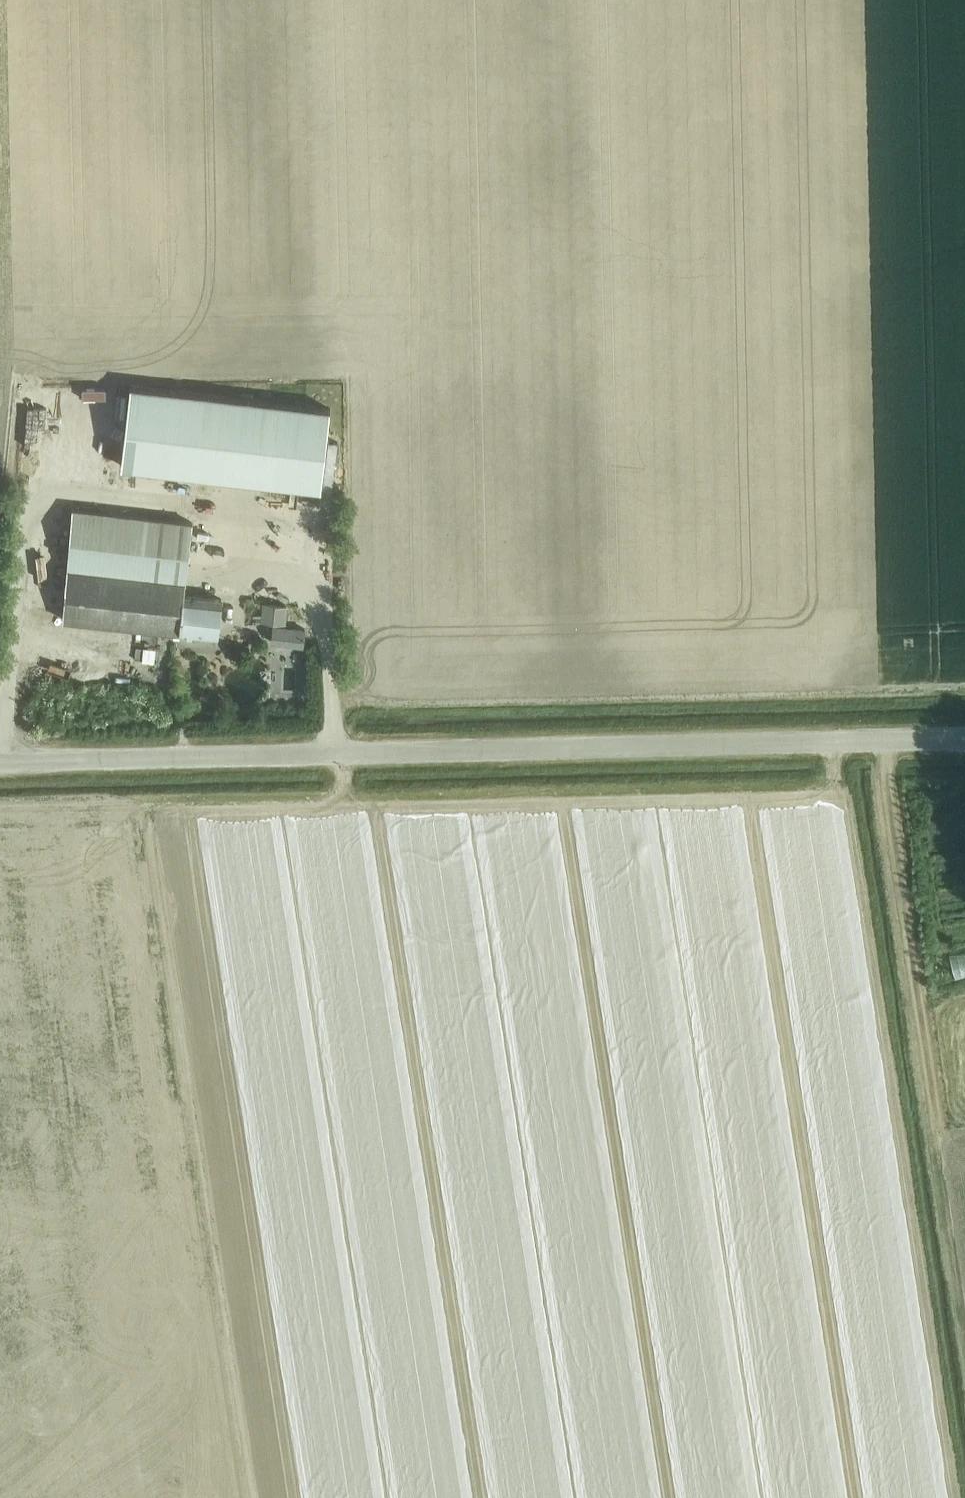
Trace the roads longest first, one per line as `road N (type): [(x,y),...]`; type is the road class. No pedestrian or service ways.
road 1 (tertiary): [(0,765),(964,743)]

